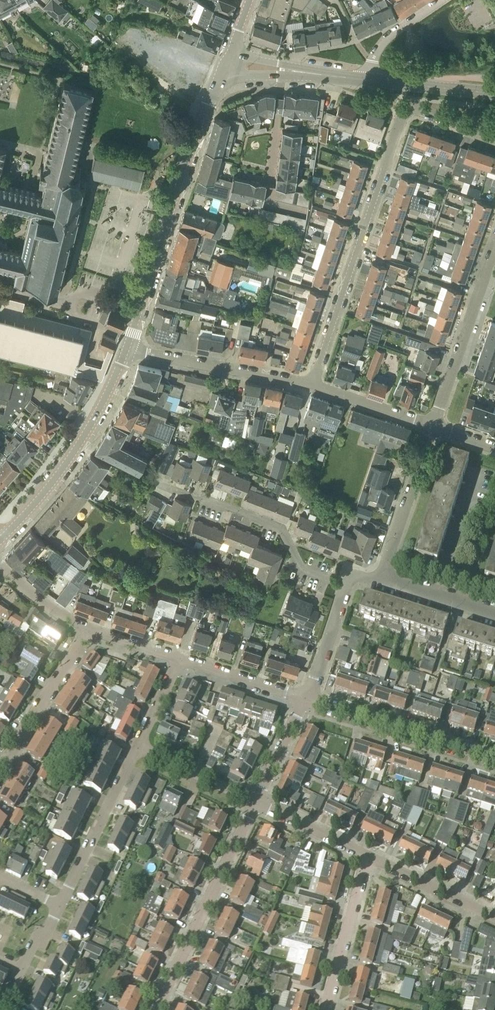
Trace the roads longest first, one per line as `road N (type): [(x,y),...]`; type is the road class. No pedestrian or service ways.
road 1 (residential): [(130,350),(225,70)]
road 2 (residential): [(314,389),(403,115)]
road 3 (residential): [(142,477),(281,532),(305,573),(349,590)]
road 4 (residential): [(149,1009),(256,806)]
road 5 (residential): [(4,536),(103,407),(130,350)]
road 6 (residential): [(431,428),(494,235)]
road 7 (residential): [(494,759),(307,702)]
road 8 (residential): [(314,389),(130,350)]
road 9 (residential): [(52,901),(133,741)]
road 10 (residential): [(0,773),(90,628)]
road 11 (residential): [(378,578),(431,428)]
road 12 (residential): [(327,1009),(368,858)]
road 13 (residential): [(494,918),(368,858)]
road 14 (residential): [(256,806),(133,741)]
road 15 (residential): [(307,702),(176,656)]
road 16 (tertiary): [(494,93),(367,79)]
road 17 (residential): [(368,858),(256,806)]
road 18 (residential): [(431,428),(314,389)]
road 19 (residential): [(494,613),(378,578)]

